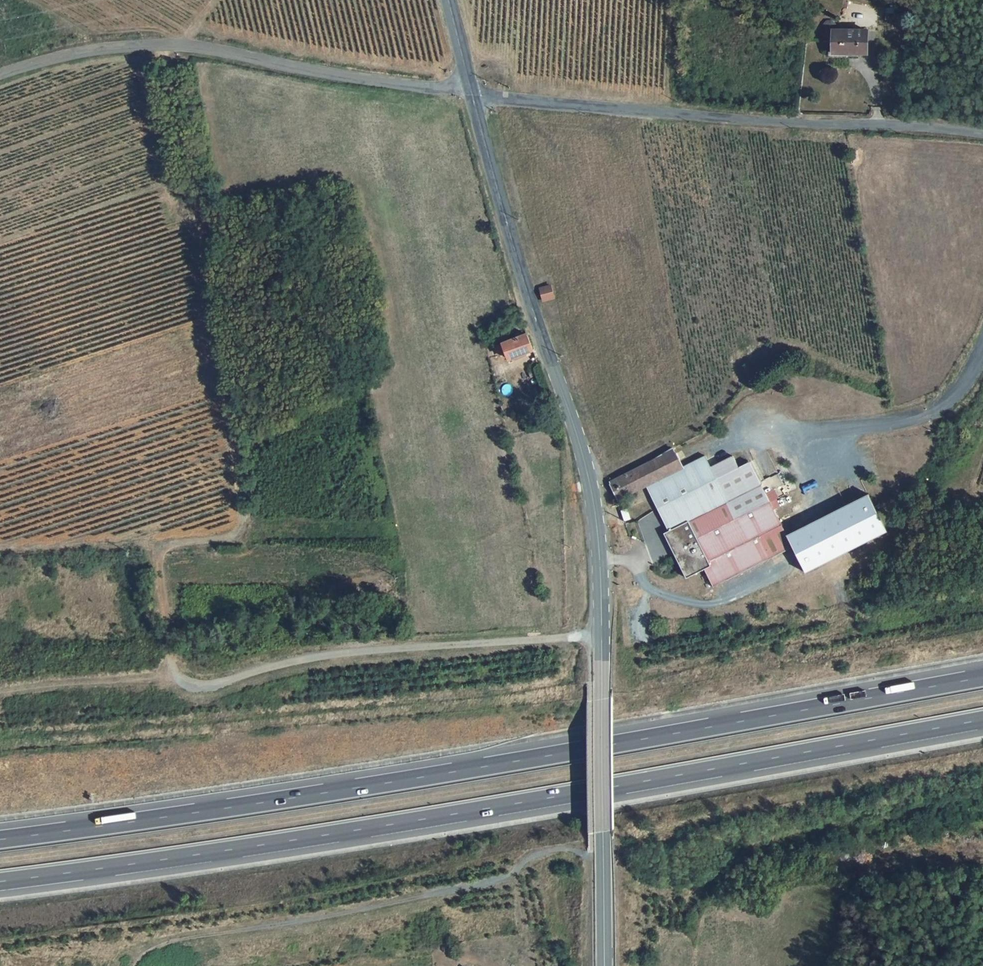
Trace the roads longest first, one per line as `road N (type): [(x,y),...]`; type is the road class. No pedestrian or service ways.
road 1 (motorway): [(982,676),(364,785),(0,838)]
road 2 (motorway): [(0,882),(688,781),(982,725)]
road 3 (secondary): [(472,93),(597,519),(605,965)]
road 4 (track): [(178,674),(169,662),(159,552),(175,542),(232,538),(242,510),(199,167),(167,69),(215,0)]
road 5 (unclassified): [(472,93),(982,132)]
road 6 (unclassified): [(0,70),(125,42),(472,93)]
road 7 (track): [(602,636),(331,650),(210,684),(178,674)]
road 8 (unclassified): [(982,355),(966,387),(934,412),(801,429)]

